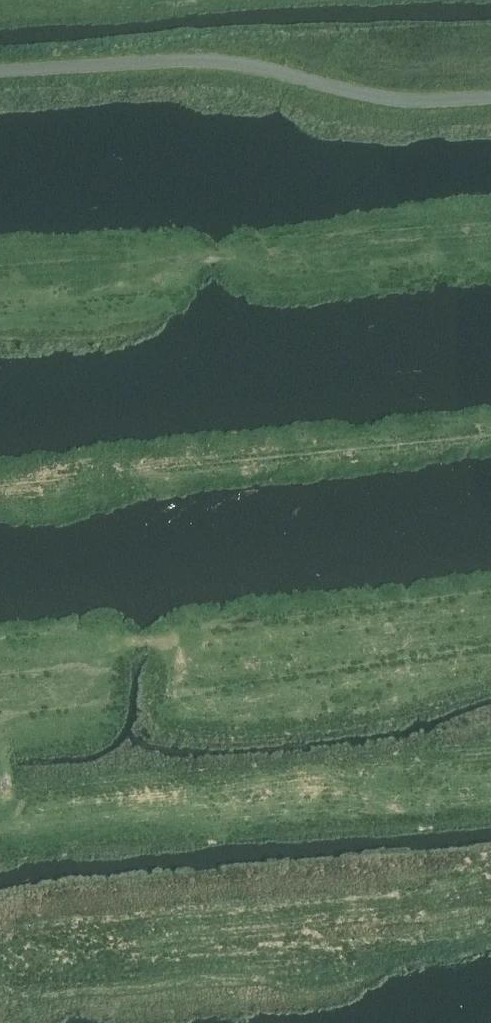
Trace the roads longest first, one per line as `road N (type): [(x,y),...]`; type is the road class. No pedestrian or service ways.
road 1 (unclassified): [(0,71),(205,61),(376,98),(490,99)]

